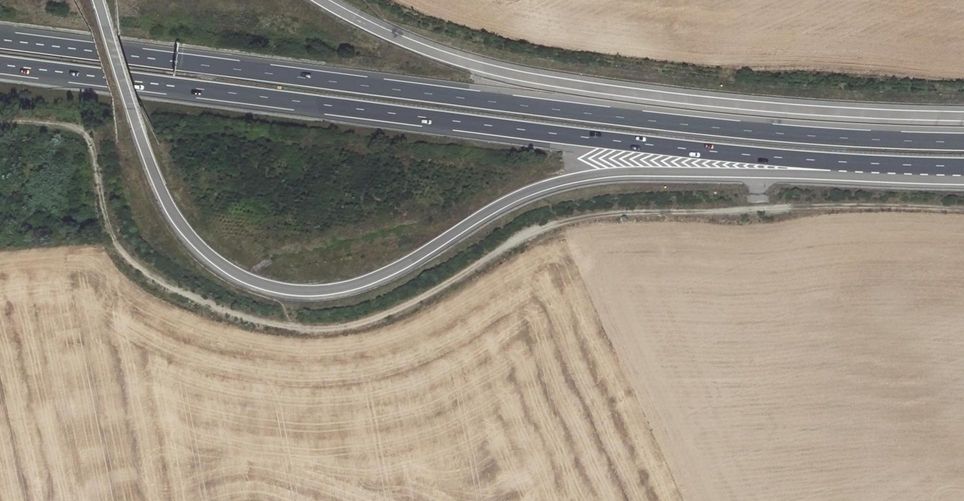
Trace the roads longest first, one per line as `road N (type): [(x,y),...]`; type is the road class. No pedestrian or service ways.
road 1 (track): [(963,210),(596,215),(544,226),(383,318),(335,330),(289,327),(158,283),(123,258),(103,217),(86,138),(71,127),(0,120)]
road 2 (trunk): [(0,64),(687,150),(963,169)]
road 3 (trunk): [(963,143),(694,126),(0,40)]

